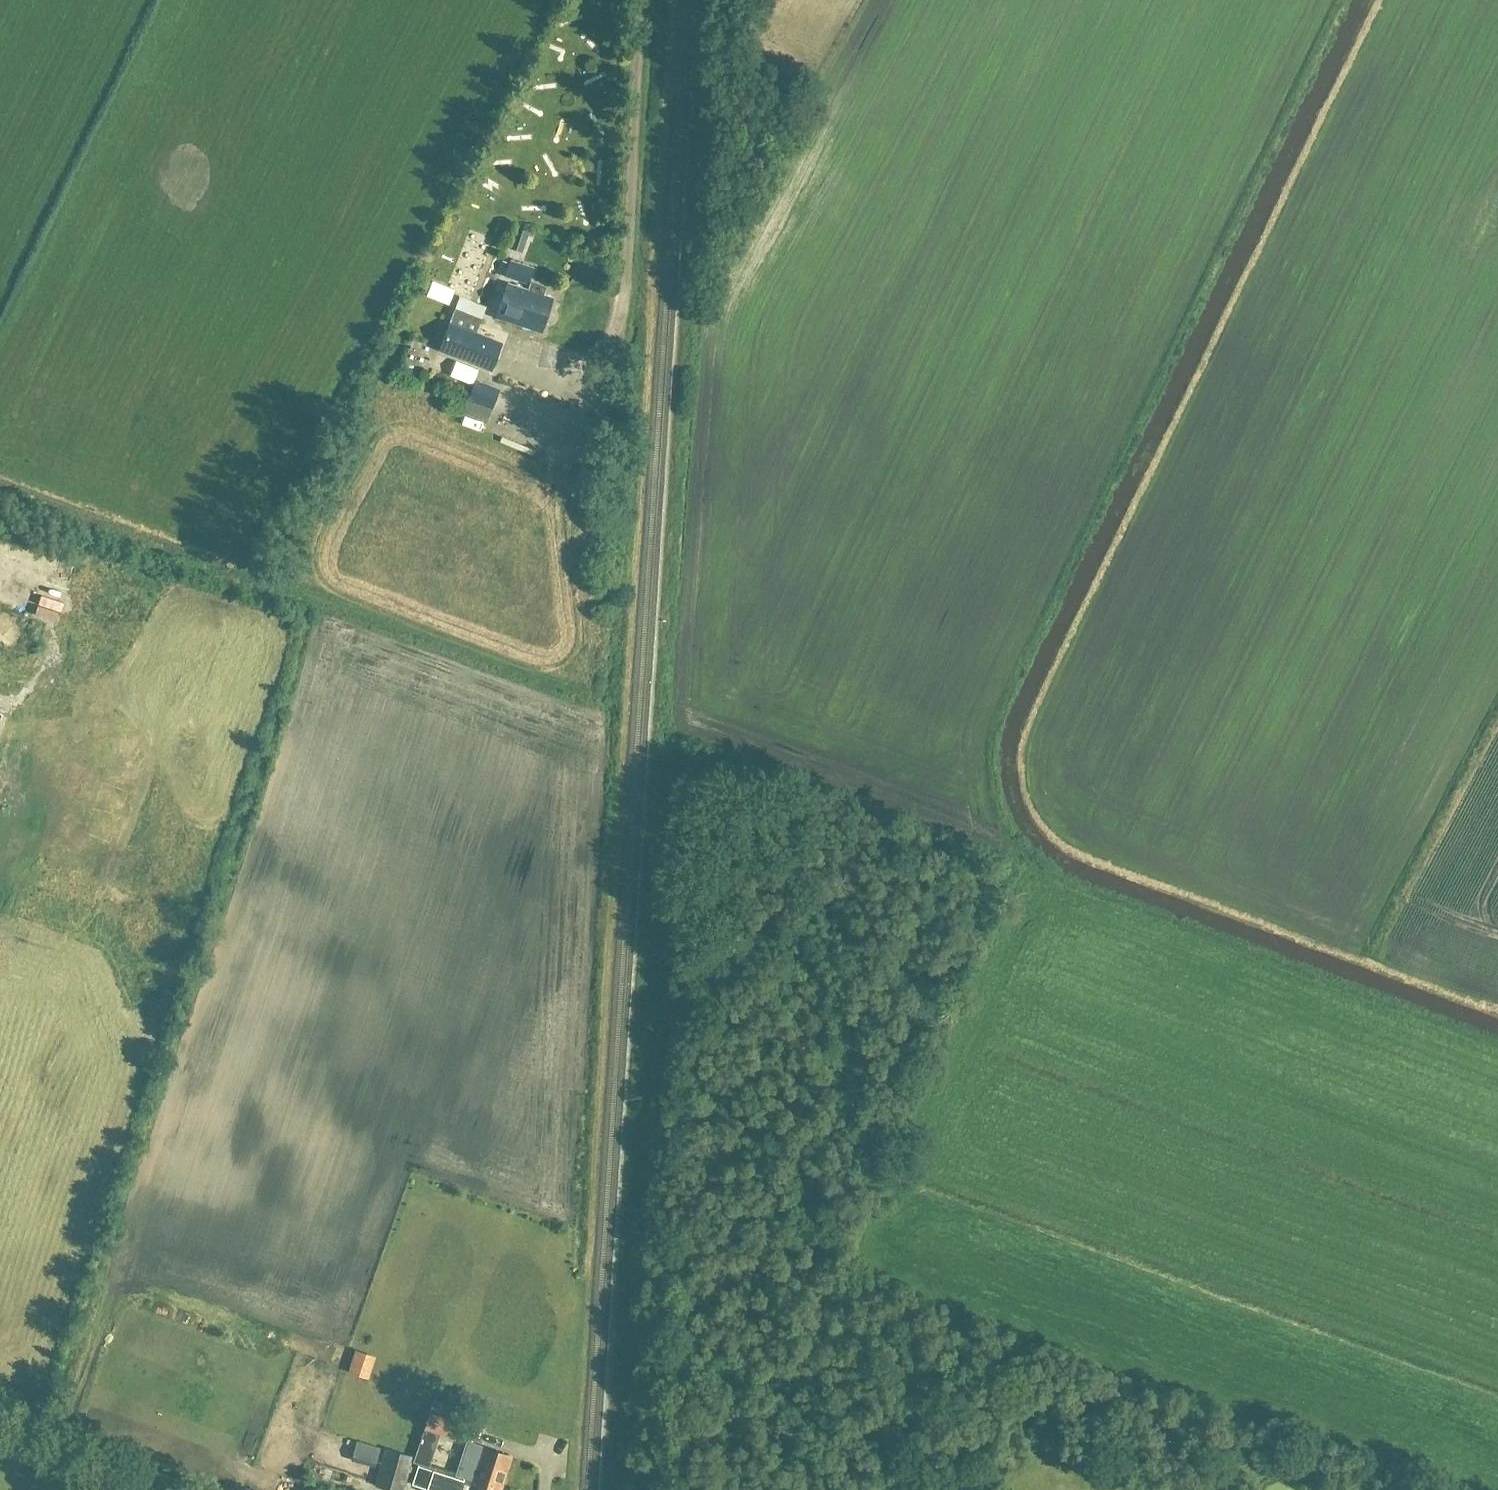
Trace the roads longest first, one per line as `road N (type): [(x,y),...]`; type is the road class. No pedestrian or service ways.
road 1 (unclassified): [(644,0),(624,364)]
road 2 (unclassified): [(165,1489),(0,1428)]

